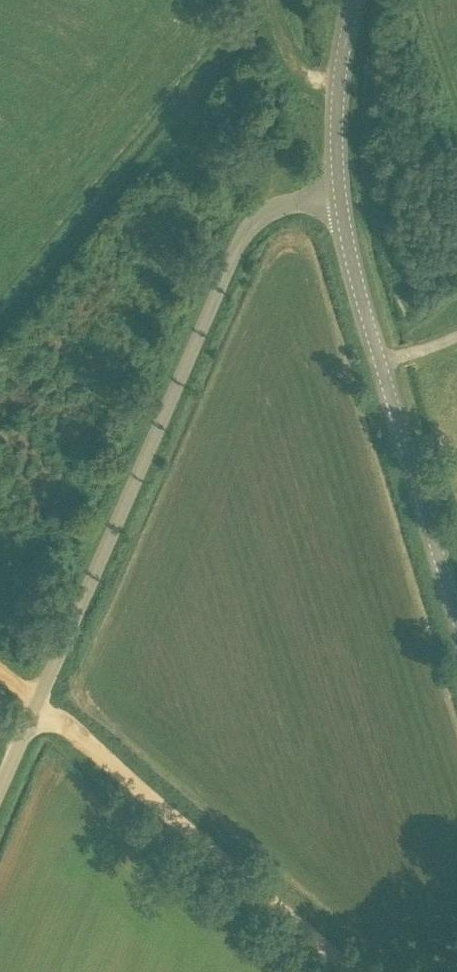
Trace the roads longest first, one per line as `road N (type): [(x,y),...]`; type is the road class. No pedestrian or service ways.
road 1 (unclassified): [(0,779),(258,222),(286,203),(343,194)]
road 2 (track): [(344,971),(0,673)]
road 3 (tertiary): [(456,618),(355,277),(343,194)]
road 4 (tertiary): [(343,194),(339,92),(358,0)]

